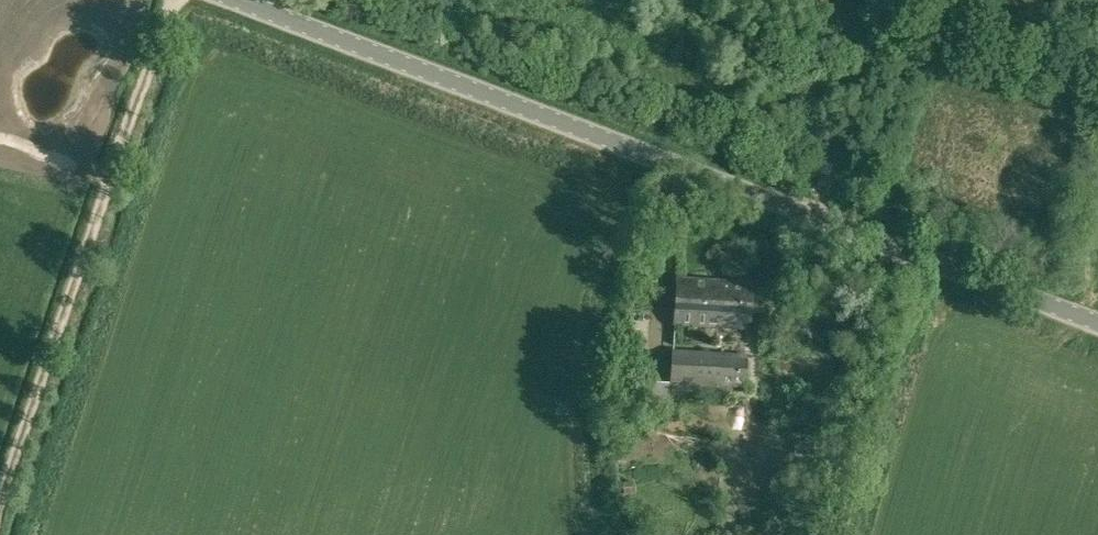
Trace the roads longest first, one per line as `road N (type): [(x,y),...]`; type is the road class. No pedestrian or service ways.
road 1 (tertiary): [(1097,322),(236,0)]
road 2 (track): [(0,509),(173,0)]

